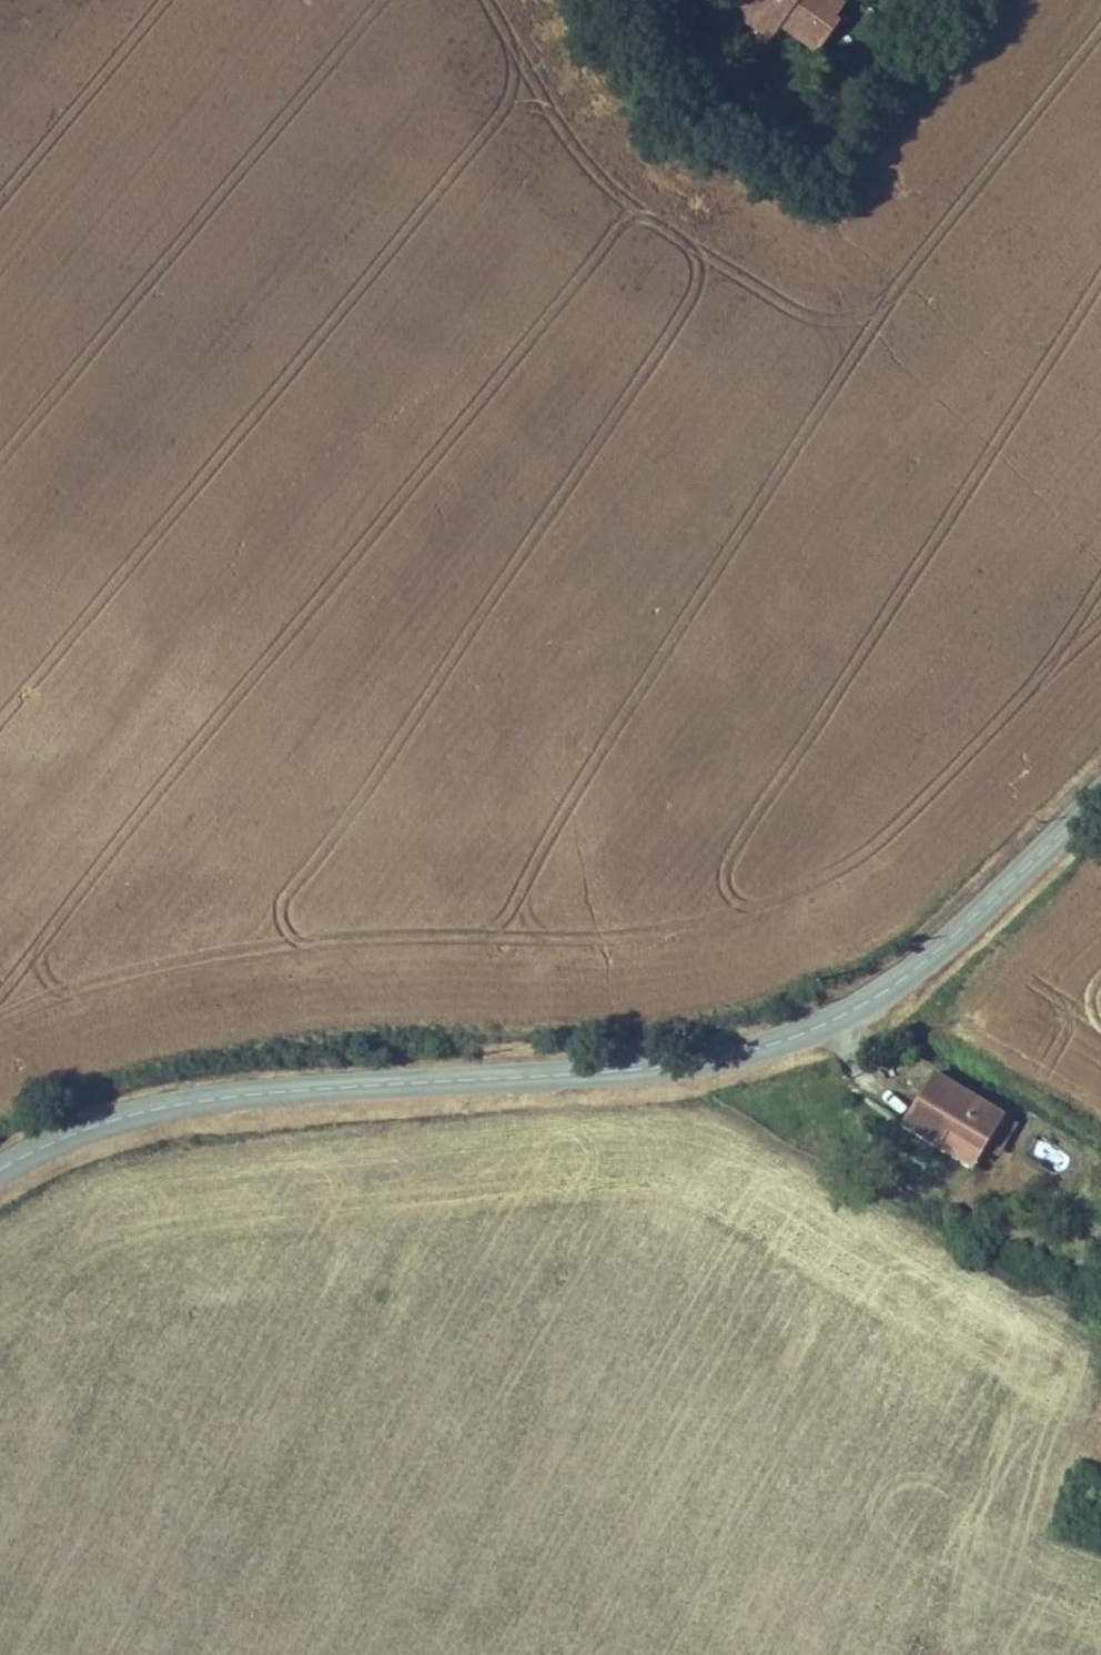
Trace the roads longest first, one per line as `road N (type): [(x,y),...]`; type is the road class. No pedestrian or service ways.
road 1 (tertiary): [(0,1170),(65,1137),(210,1099),(669,1066),(801,1035),(891,988),(1100,795)]

